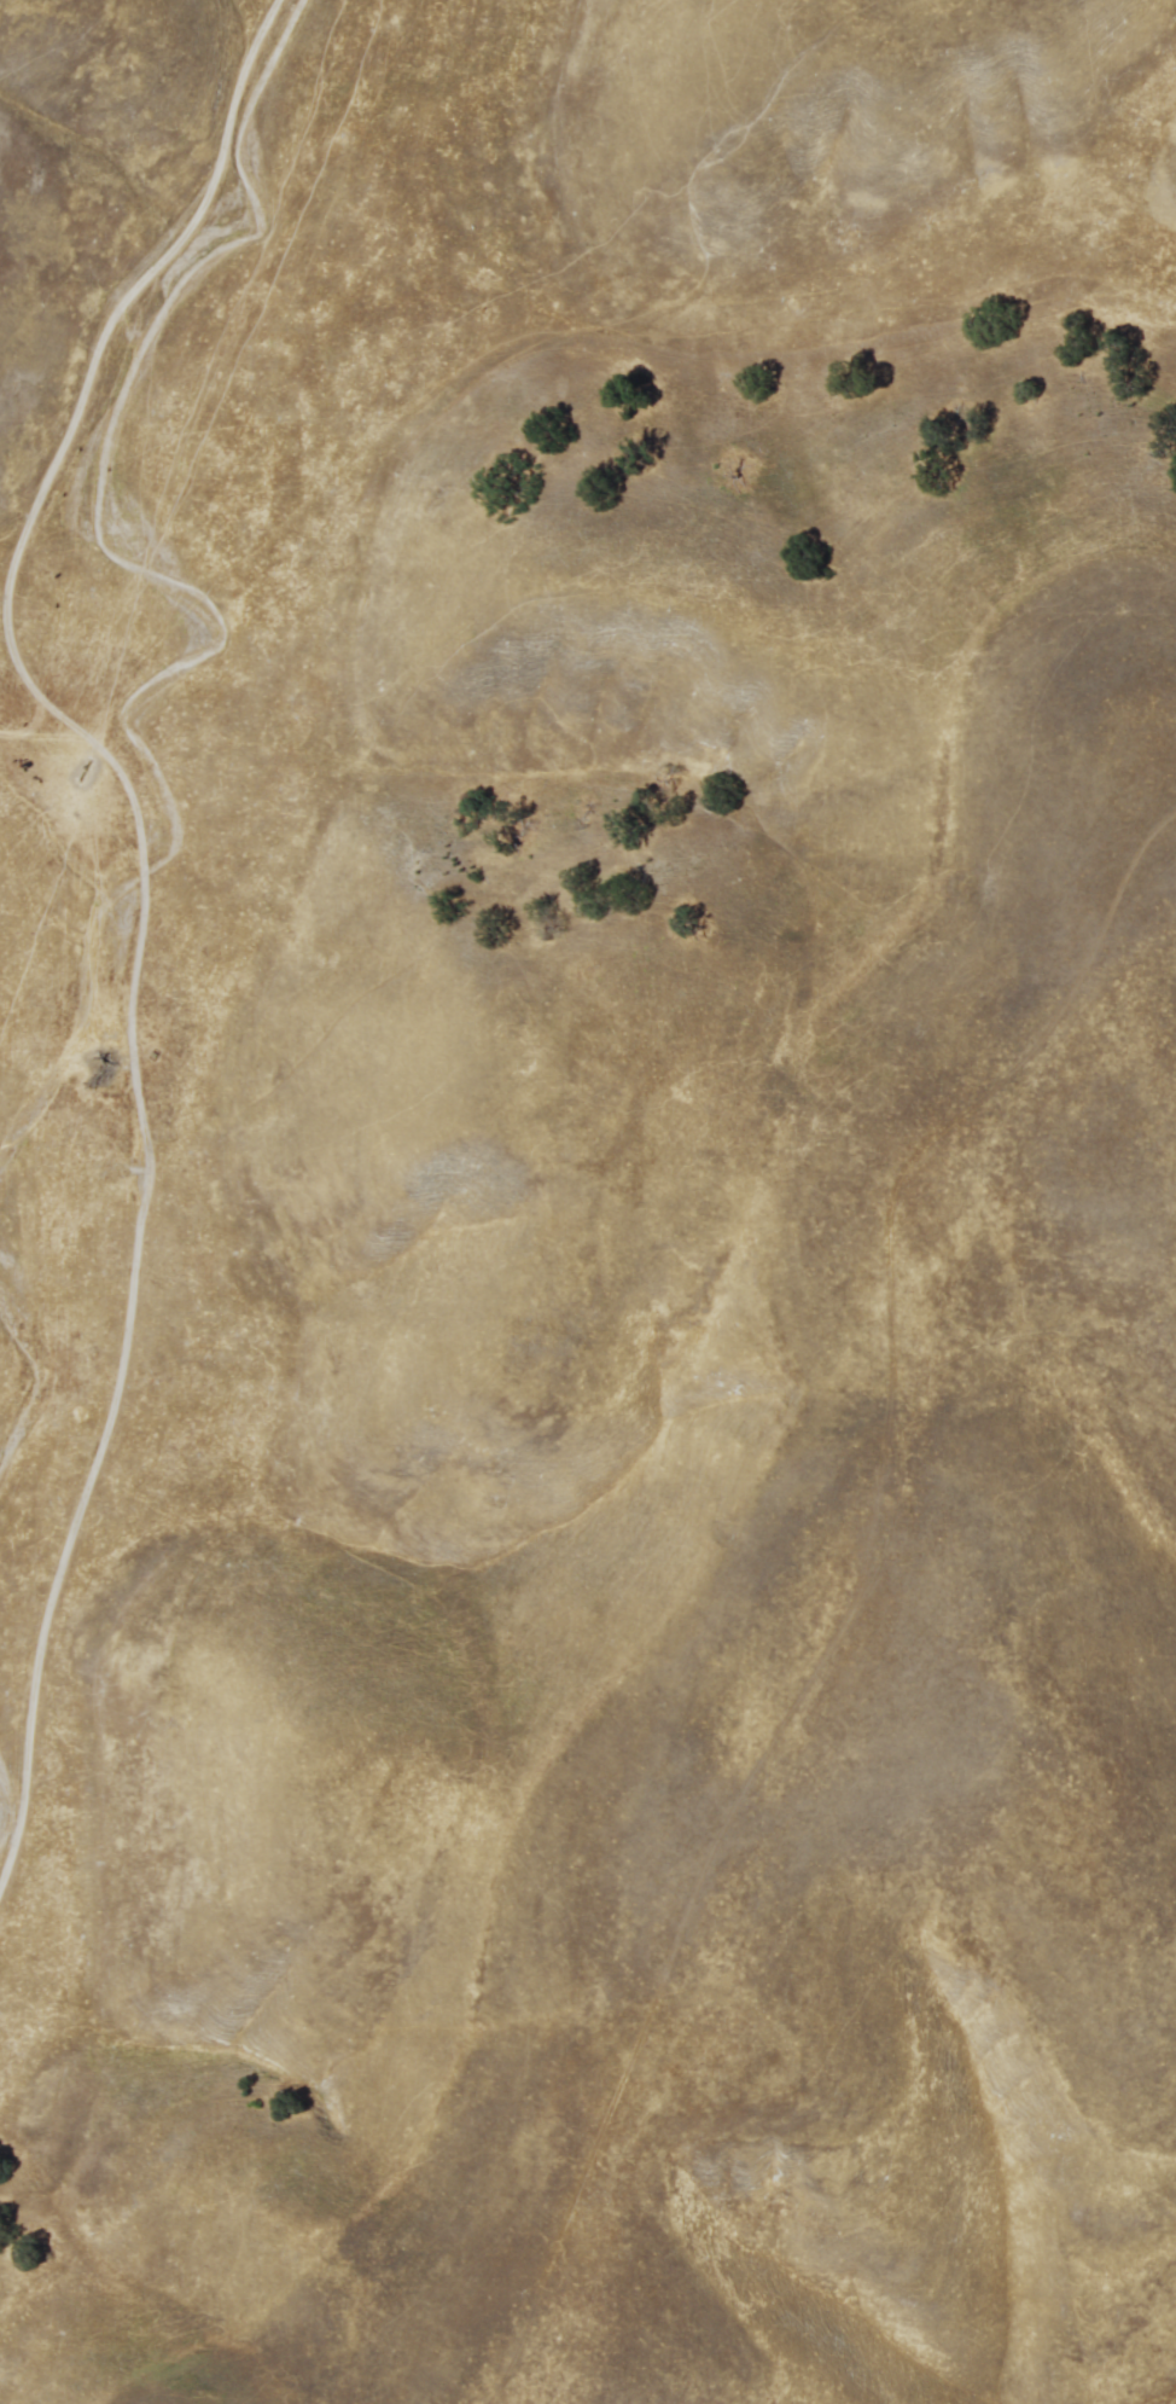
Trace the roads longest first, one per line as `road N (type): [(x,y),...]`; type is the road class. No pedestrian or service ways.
road 1 (residential): [(276,0),(231,89),(206,185),(186,227),(112,314),(5,573),(2,623),(36,697),(103,749),(128,791),(140,869),(133,982)]
road 2 (track): [(0,1878),(31,1685),(128,1351),(133,982)]

